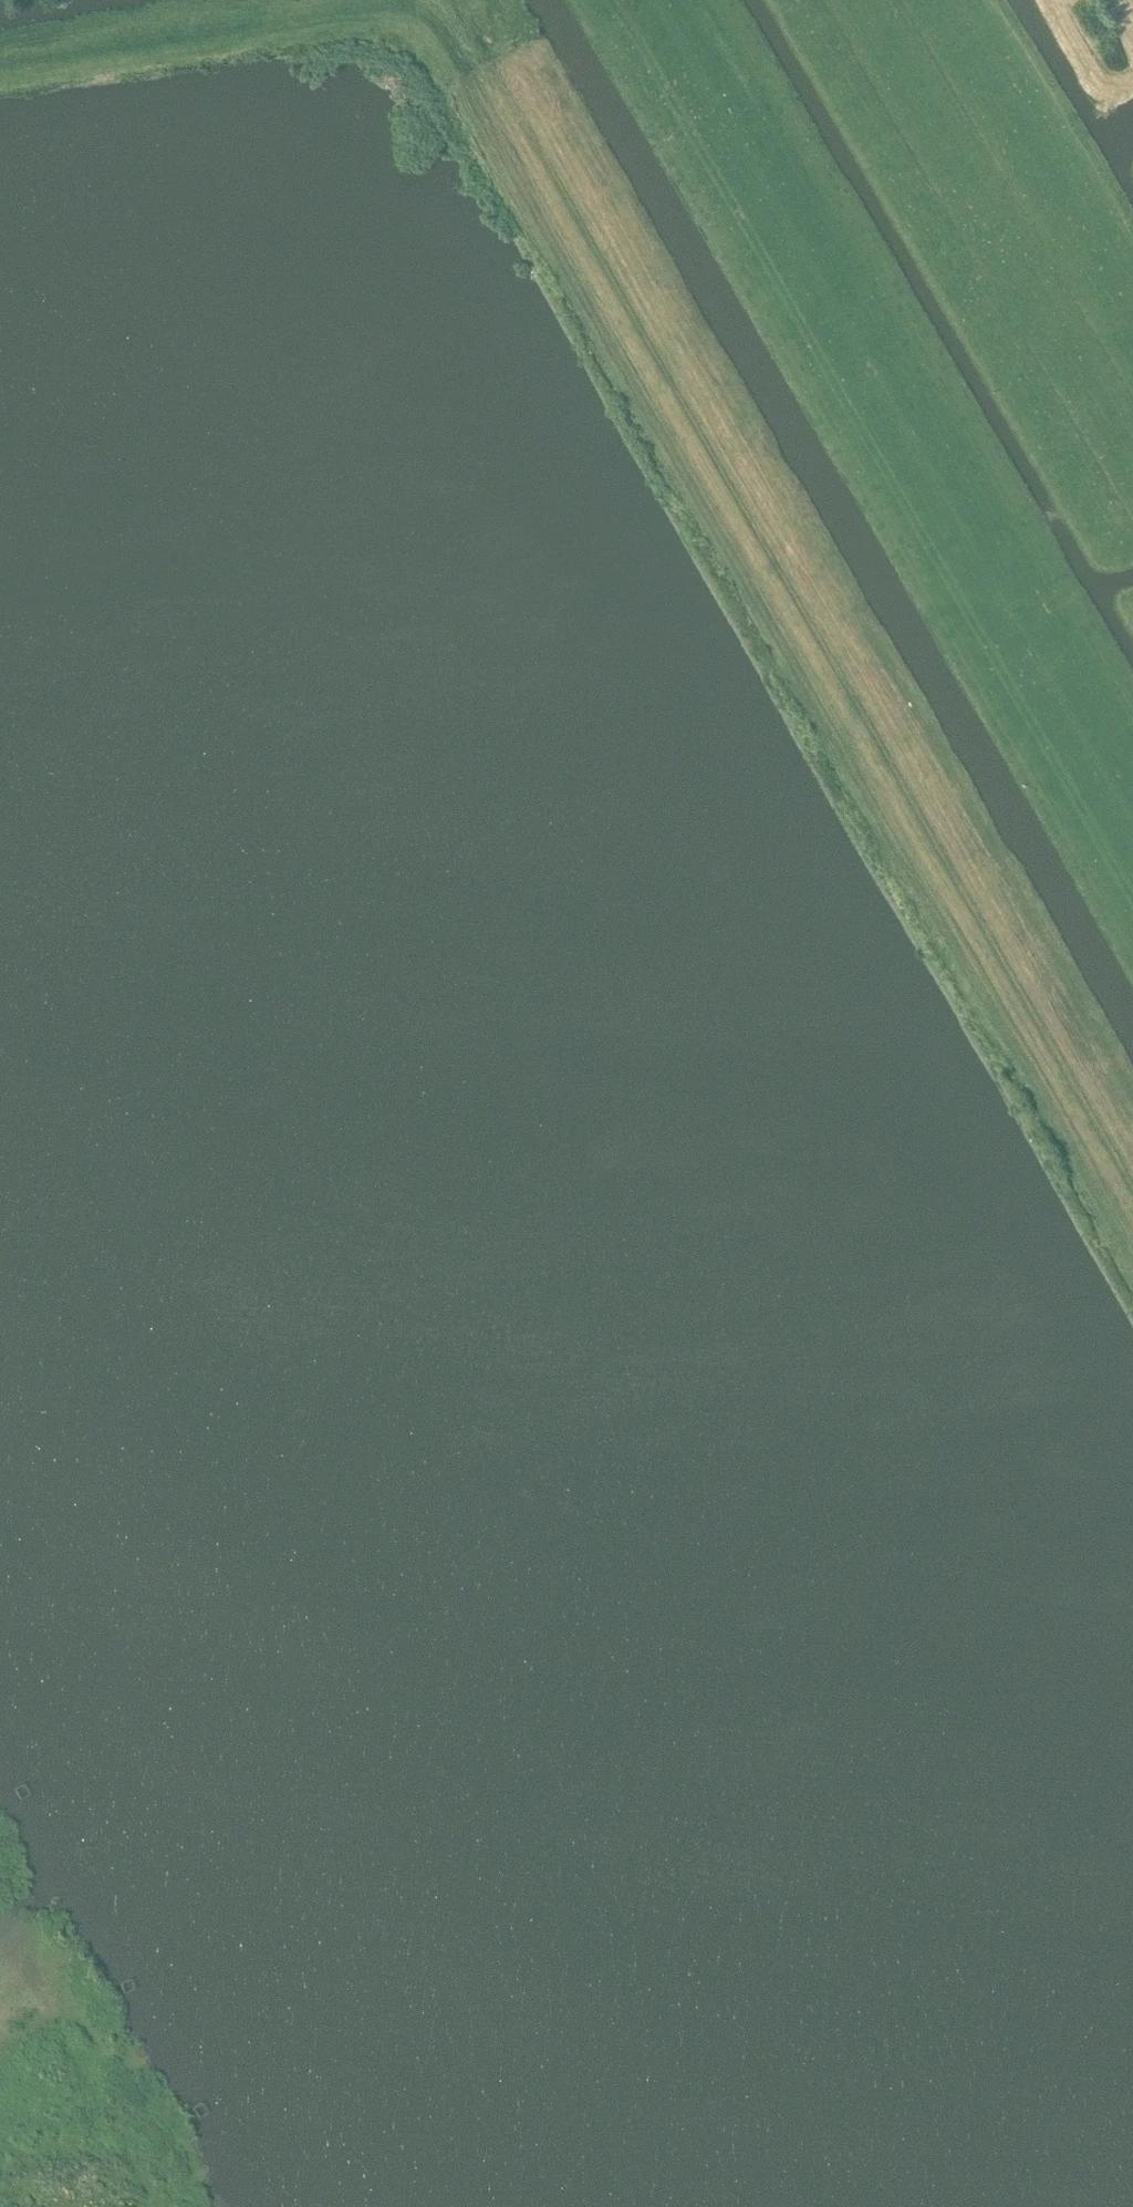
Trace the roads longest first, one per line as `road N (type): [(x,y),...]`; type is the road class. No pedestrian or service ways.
road 1 (track): [(1132,896),(1023,722),(620,0)]

